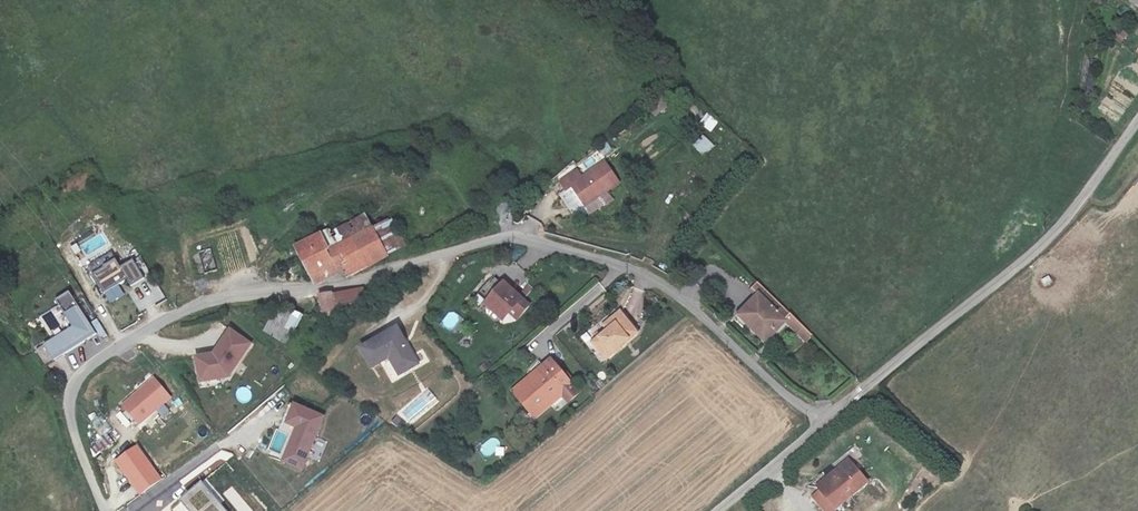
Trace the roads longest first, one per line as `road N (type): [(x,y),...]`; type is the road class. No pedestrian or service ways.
road 1 (unclassified): [(821,424),(777,394),(679,299),(565,252),(522,239),(489,242),(347,286),(211,303),(91,364),(69,403),(72,435),(104,510)]
road 2 (unclassified): [(1137,118),(1035,256),(821,424)]
road 3 (unclassified): [(821,424),(714,510)]

